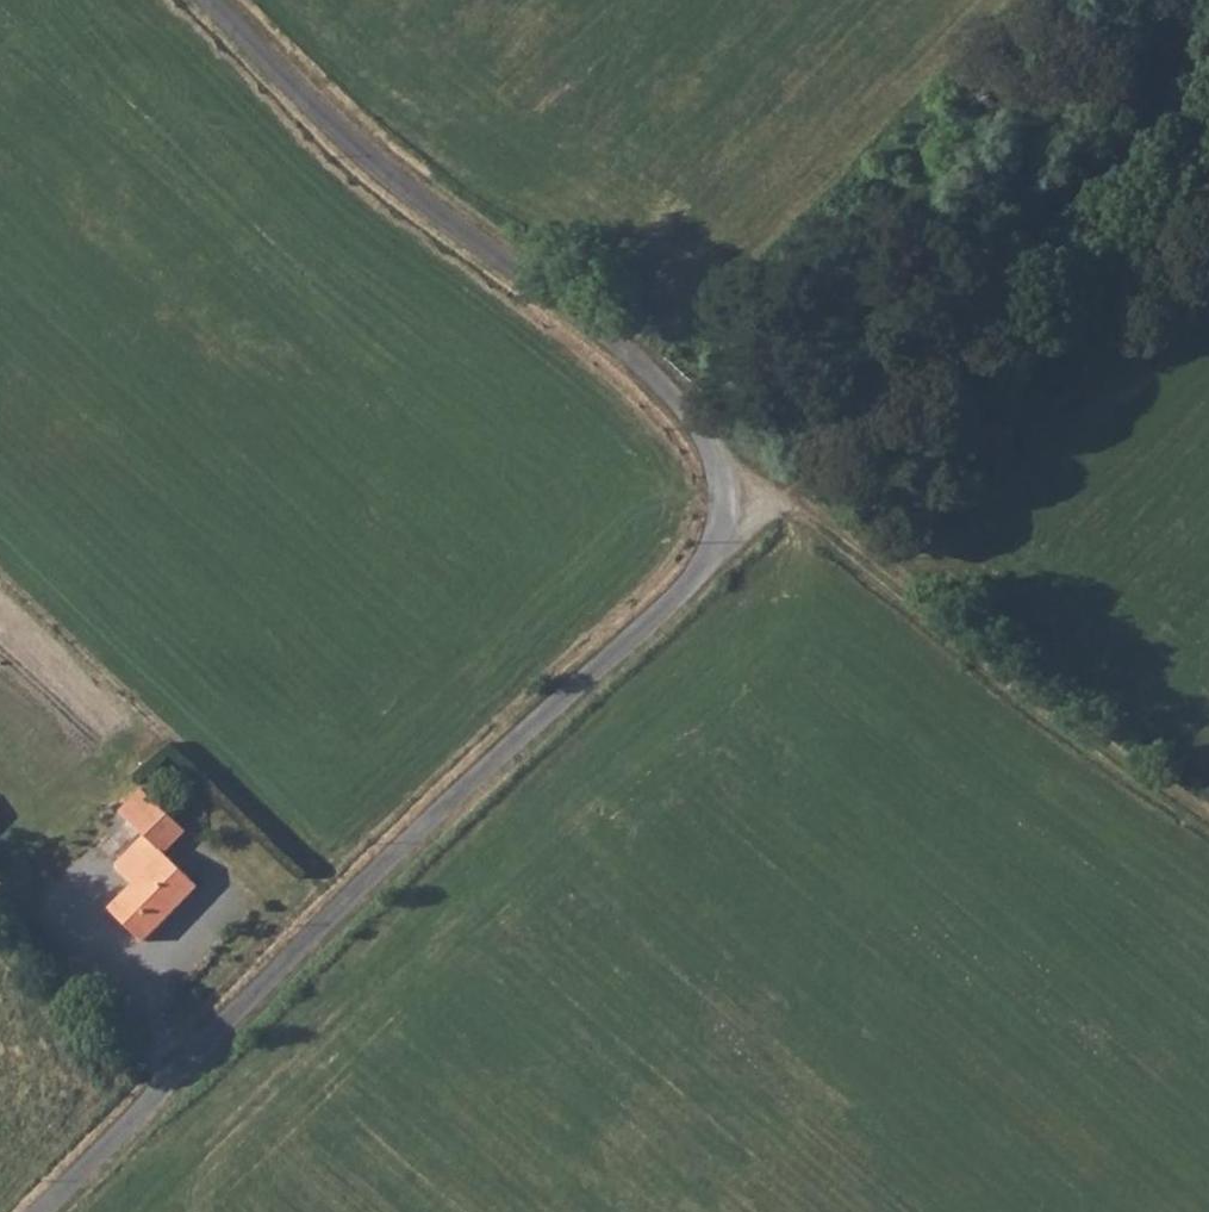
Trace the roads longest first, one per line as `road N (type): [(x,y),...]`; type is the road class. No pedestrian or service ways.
road 1 (unclassified): [(44,1211),(299,953),(705,565),(725,530),(728,487),(717,456),(666,388),(378,163),(214,0)]
road 2 (track): [(728,487),(794,511),(1208,836)]

